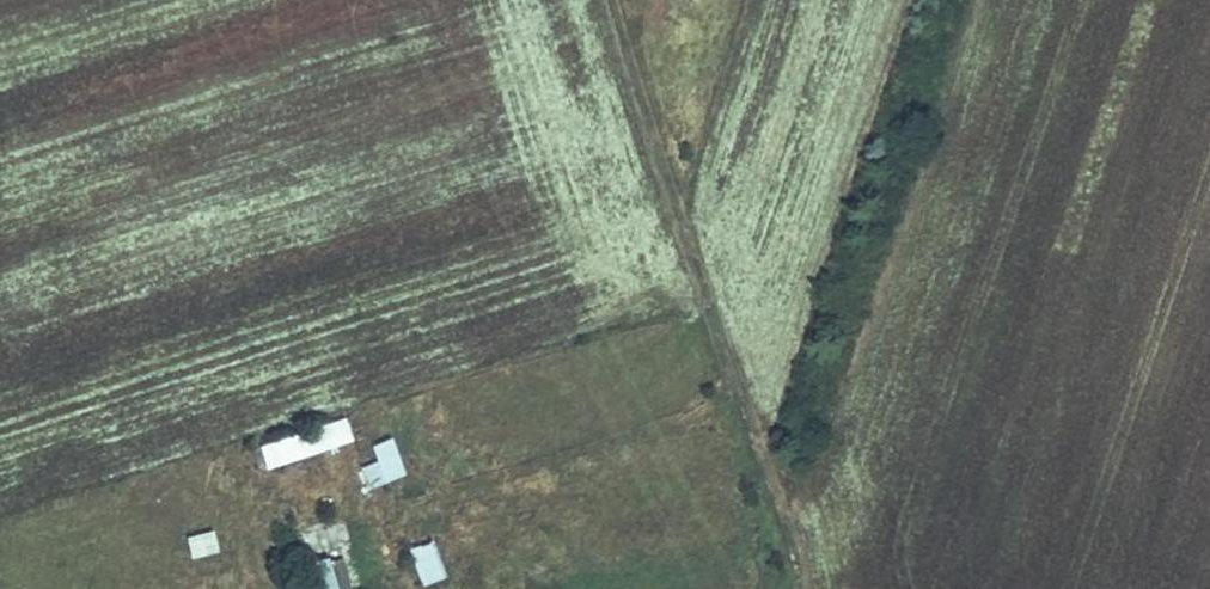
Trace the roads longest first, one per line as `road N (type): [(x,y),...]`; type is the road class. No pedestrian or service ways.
road 1 (track): [(381,520),(713,418),(731,378),(608,0)]
road 2 (track): [(731,378),(793,588)]

